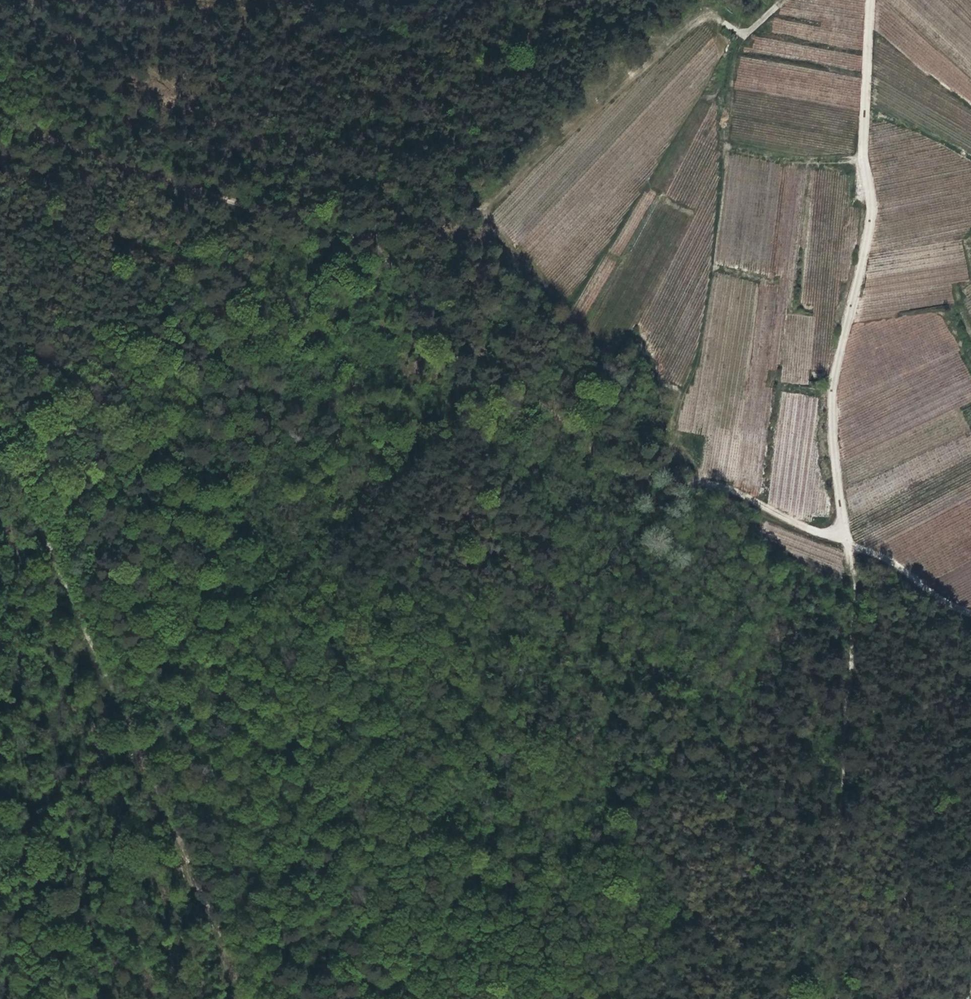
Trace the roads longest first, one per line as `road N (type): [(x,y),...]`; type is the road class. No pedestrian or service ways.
road 1 (track): [(869,0),(863,157),(871,207),(832,392),(852,545)]
road 2 (track): [(970,613),(880,551),(713,485),(669,479)]

